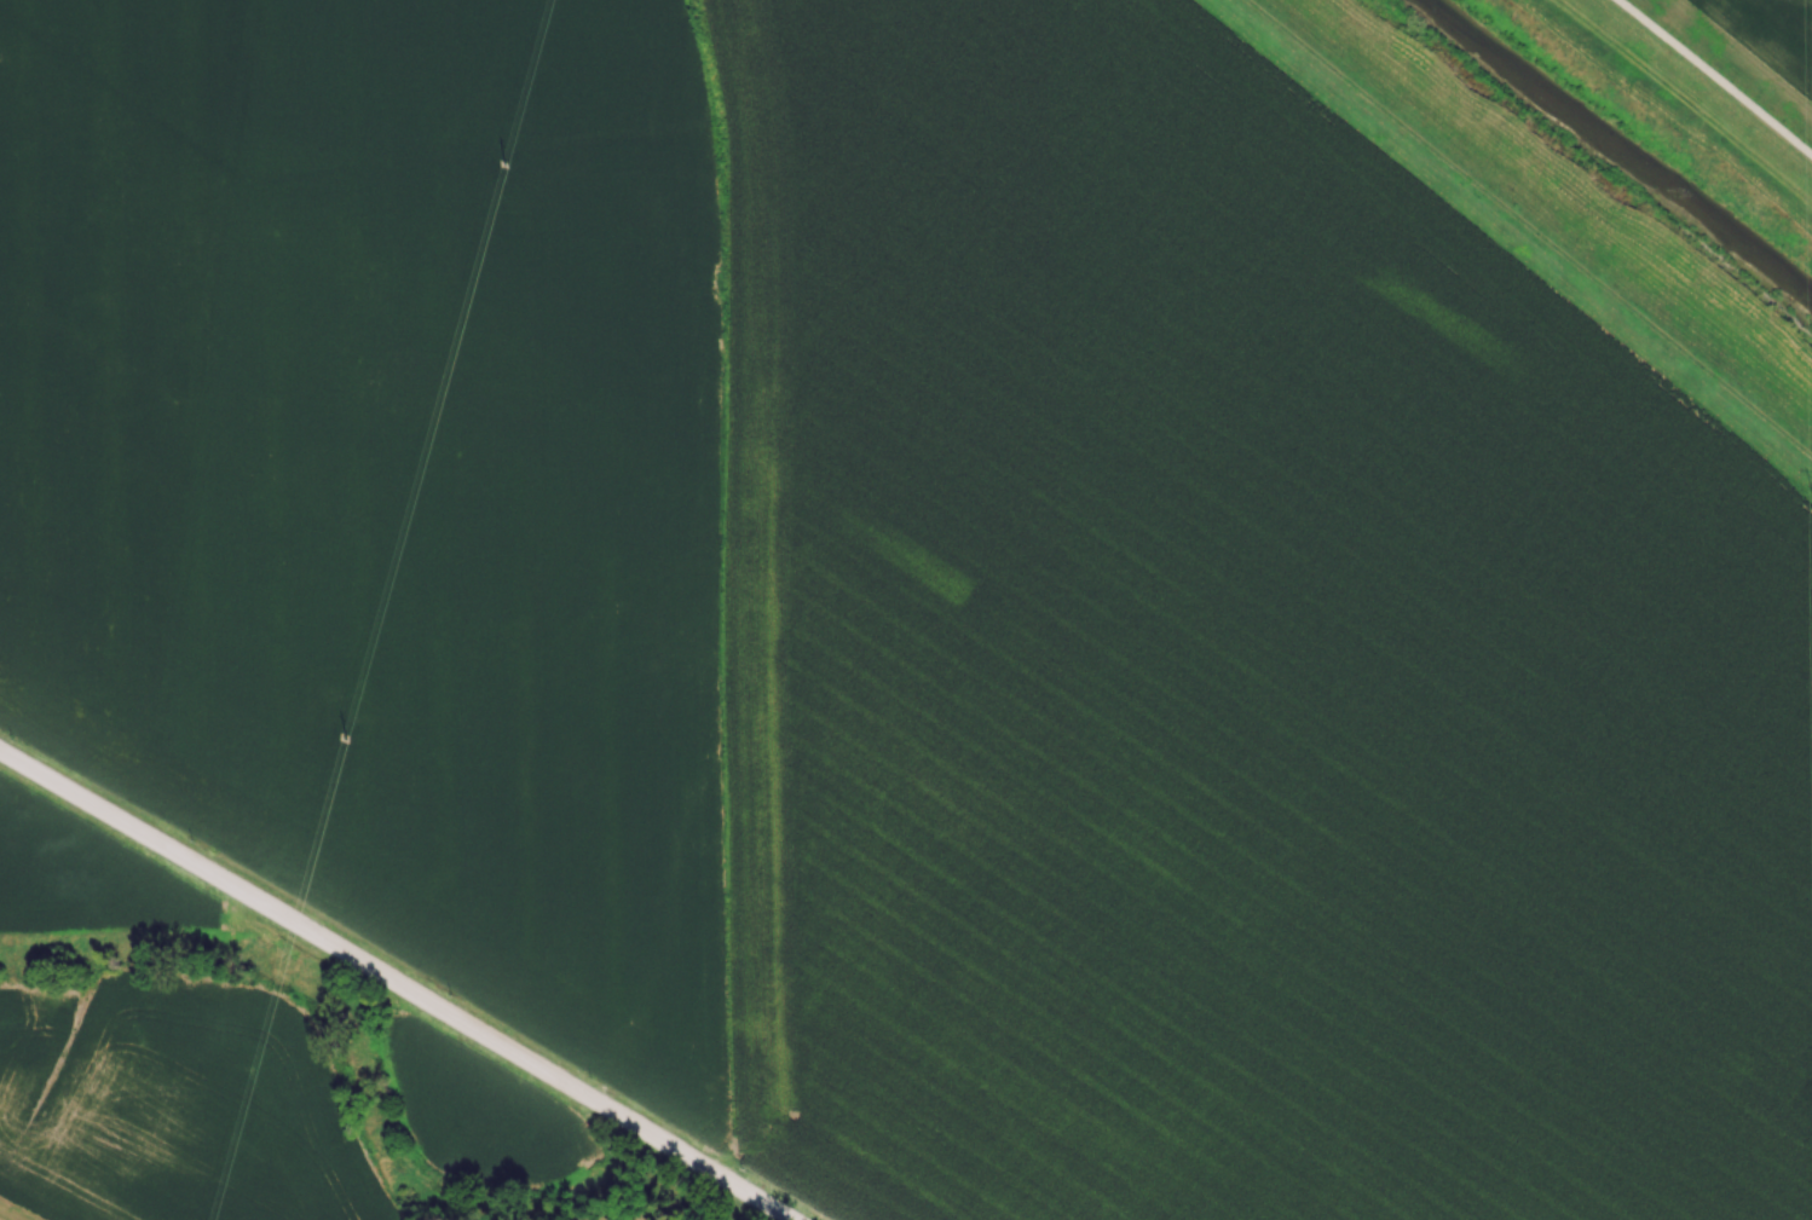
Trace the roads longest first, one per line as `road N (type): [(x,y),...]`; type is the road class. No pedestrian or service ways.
road 1 (residential): [(0,756),(785,1219)]
road 2 (track): [(1811,456),(1245,0)]

